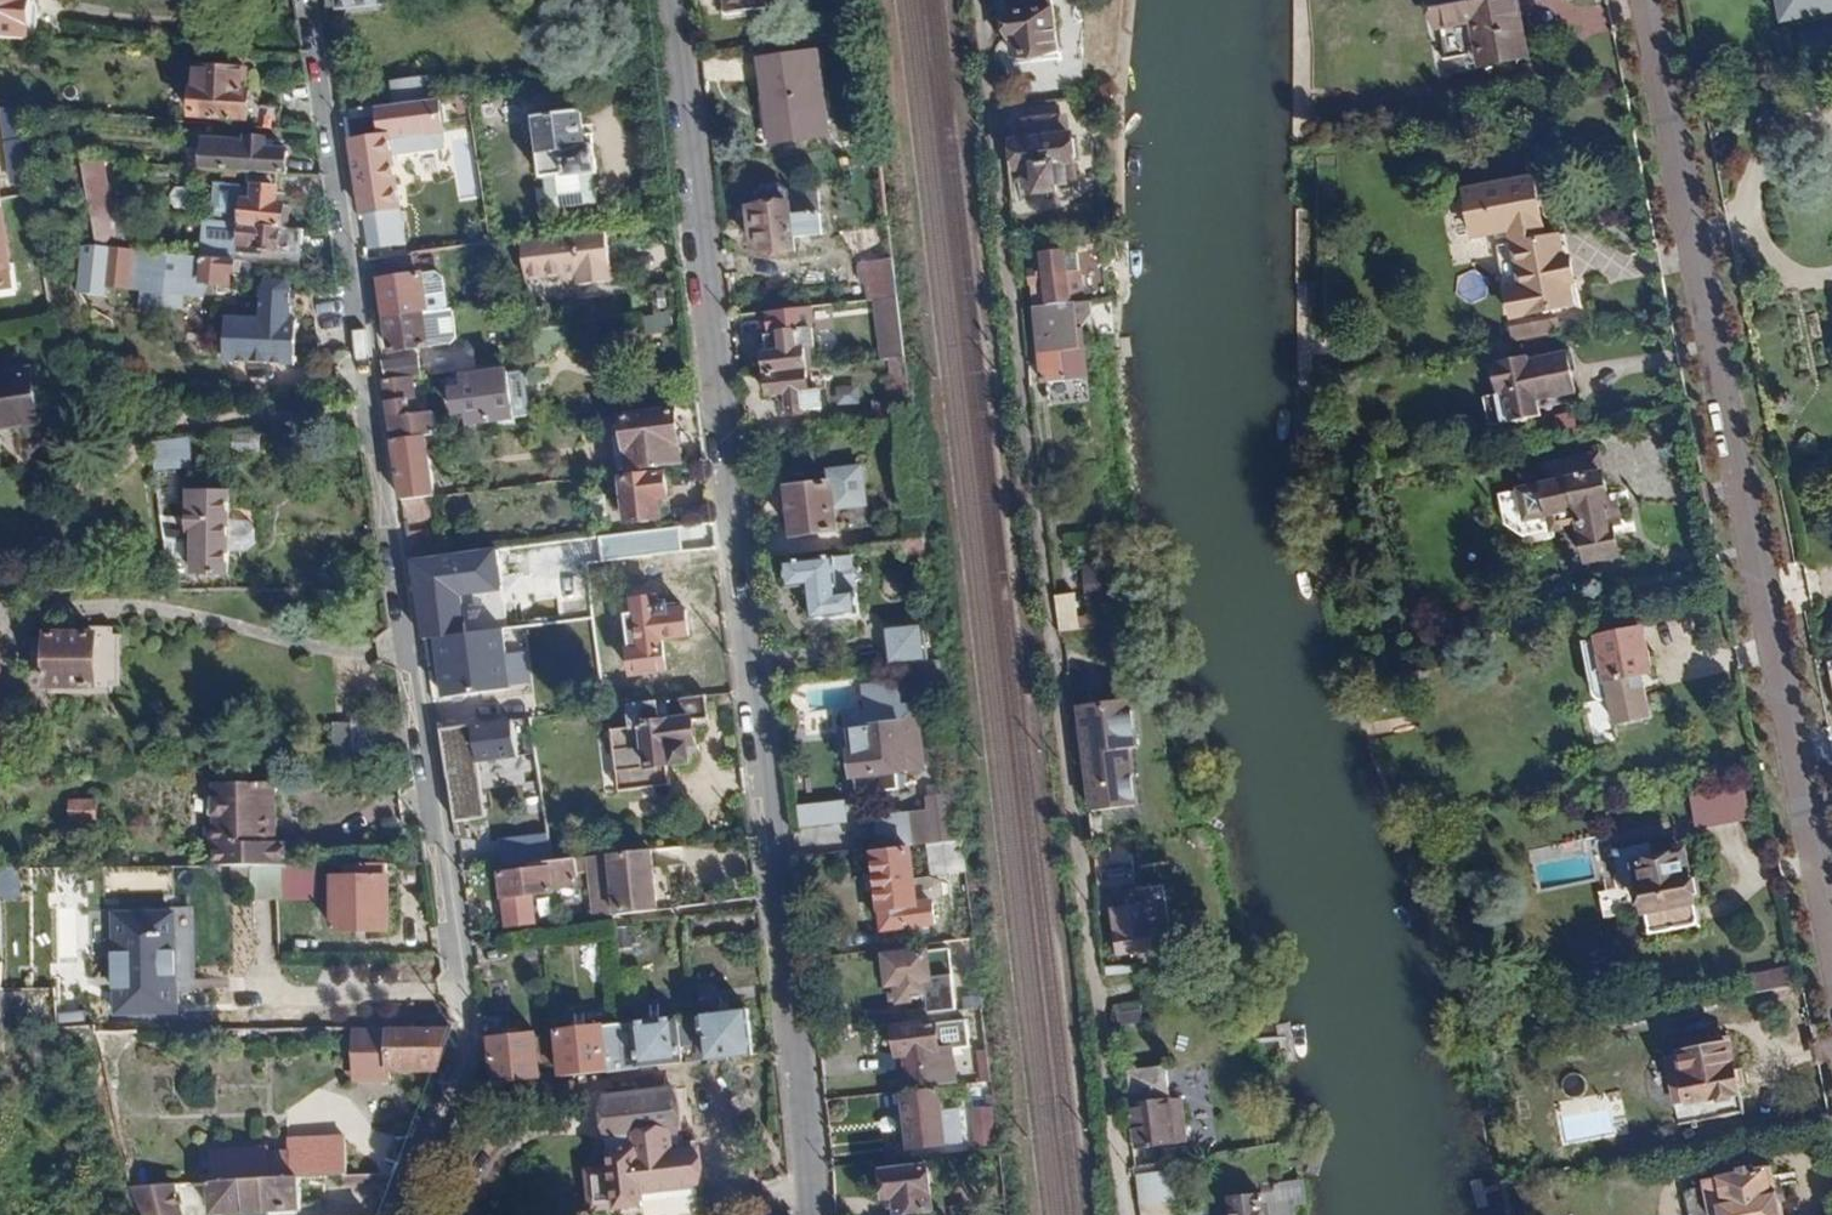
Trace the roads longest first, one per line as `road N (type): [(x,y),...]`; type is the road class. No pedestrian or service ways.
road 1 (residential): [(309,0),(469,1034),(396,1214)]
road 2 (residential): [(975,0),(1121,1214)]
road 3 (residential): [(674,0),(811,1214)]
road 4 (residential): [(1831,901),(1651,0)]

